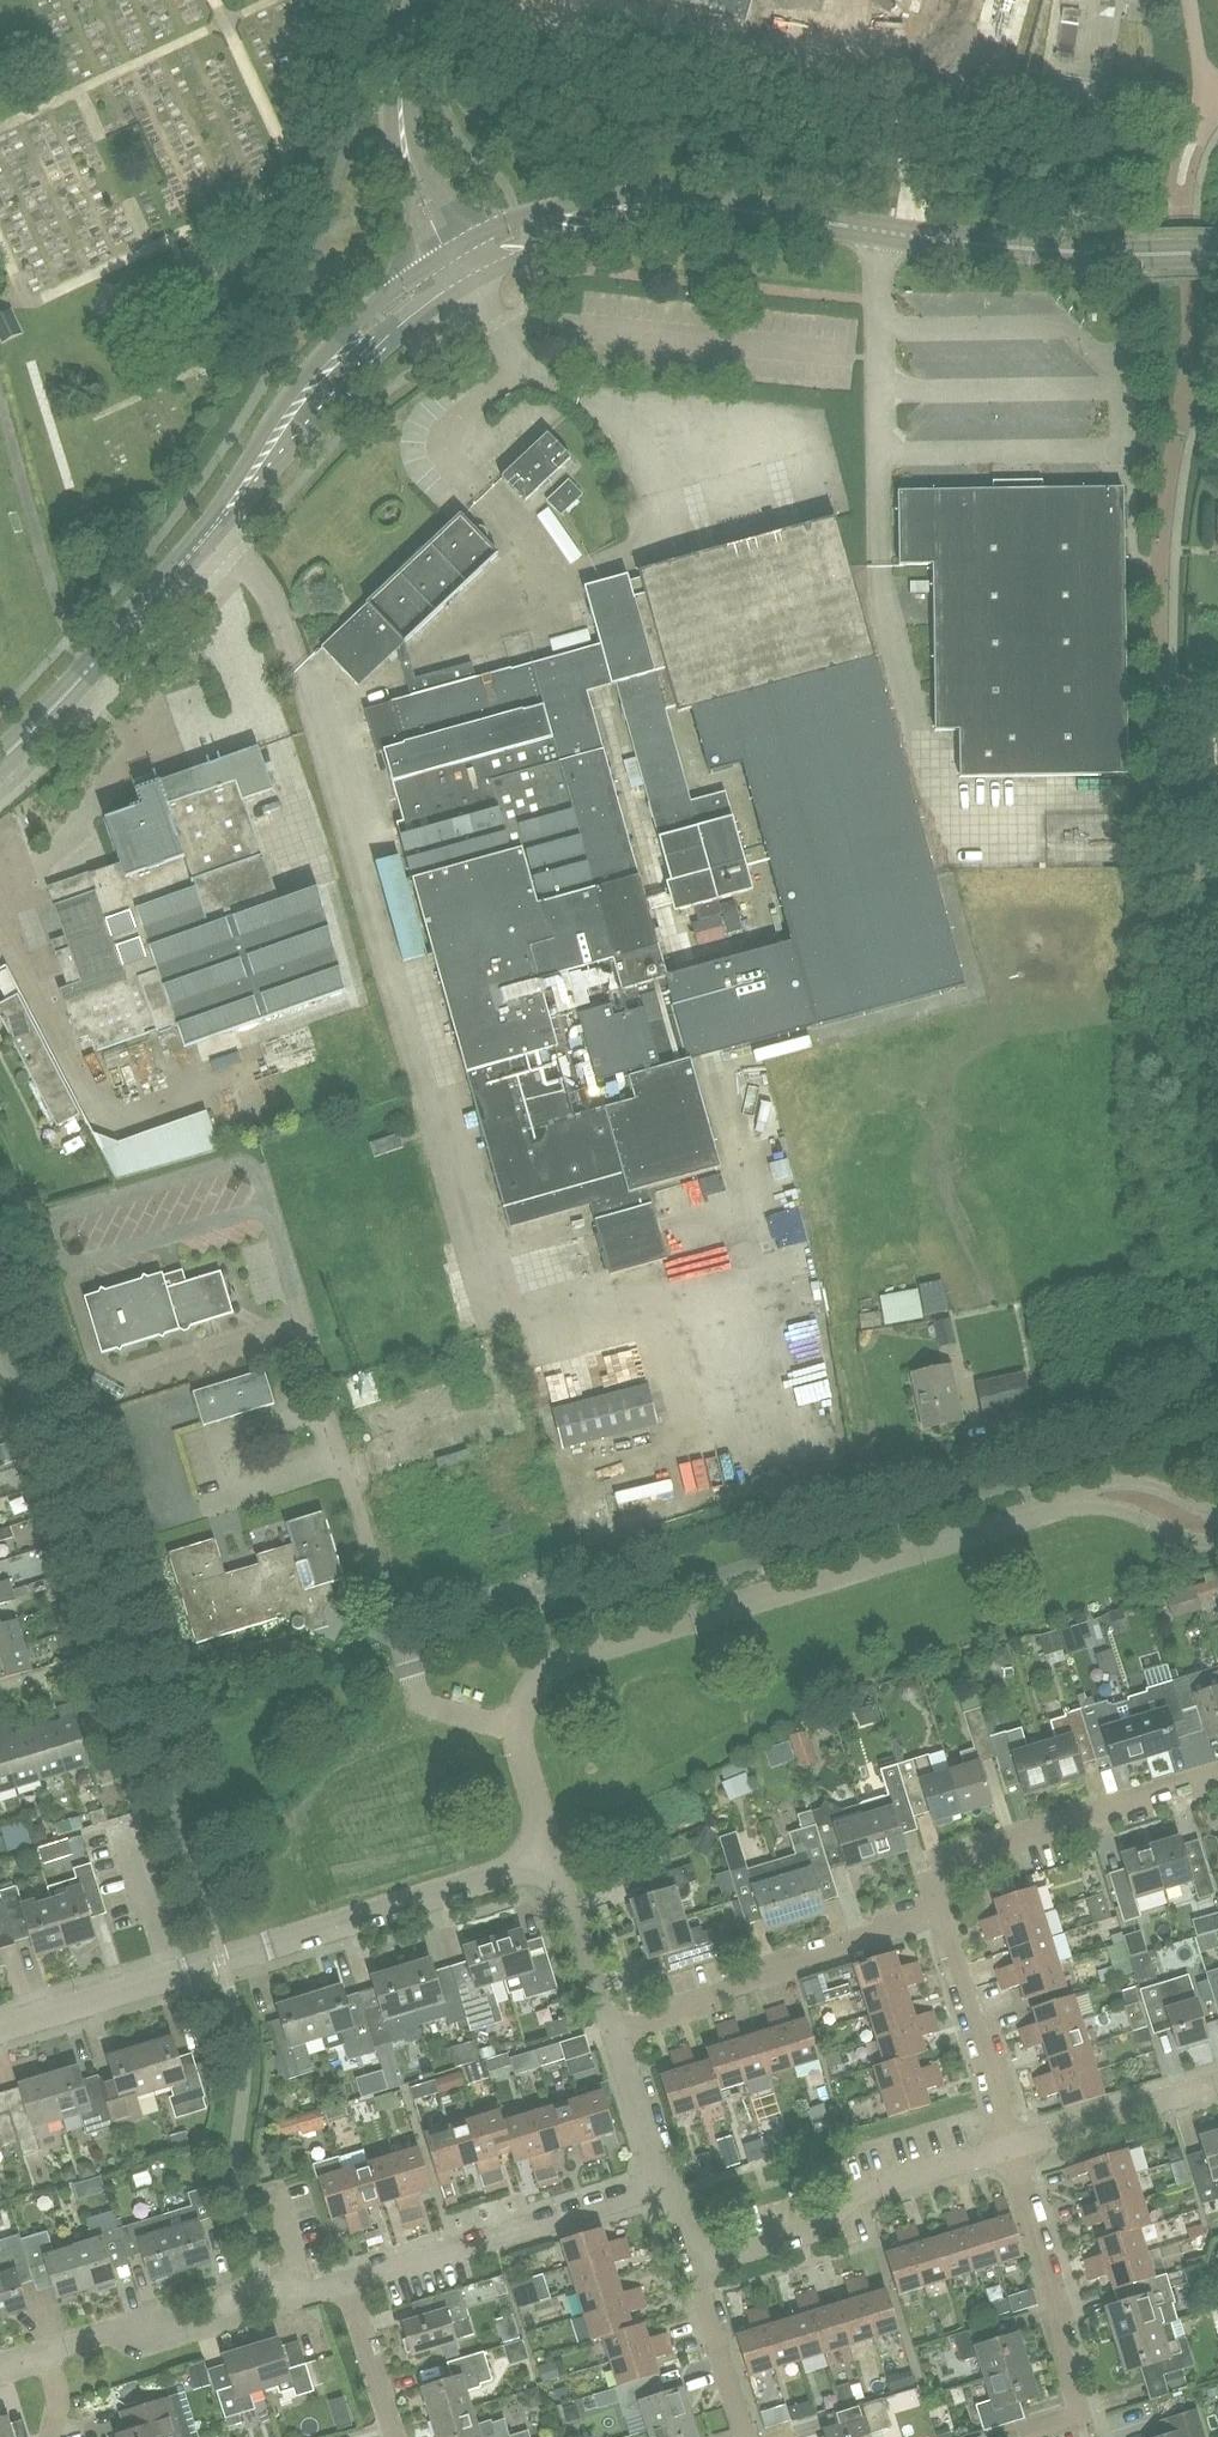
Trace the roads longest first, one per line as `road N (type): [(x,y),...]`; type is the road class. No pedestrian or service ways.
road 1 (unclassified): [(513,1730),(526,1693),(565,1658),(1124,1485),(1217,1523)]
road 2 (tertiary): [(456,262),(525,230),(662,205),(728,205),(1048,251),(1217,252)]
road 3 (tertiary): [(0,764),(117,648),(384,315),(456,262)]
road 4 (residential): [(0,2031),(553,1861)]
road 5 (residential): [(1014,2433),(1085,2412),(1013,2147)]
road 6 (residential): [(613,2034),(699,2006),(771,1965),(937,1913)]
road 7 (residential): [(698,2264),(818,2229),(843,2200),(1013,2147)]
road 8 (residential): [(937,1913),(931,1890),(948,1865),(1217,1782)]
road 9 (residential): [(47,2353),(132,2321),(180,2338),(211,2326),(231,2300),(270,2288),(299,2297),(349,2284)]
road 10 (residential): [(349,2284),(663,2185)]
road 11 (tertiary): [(456,262),(419,194),(403,136),(402,74),(418,0)]
road 12 (residential): [(1013,2147),(937,1913)]
road 13 (residential): [(1013,2147),(1217,2084)]
road 14 (residential): [(613,2034),(553,1861)]
road 15 (residential): [(748,2436),(698,2264)]
road 16 (residential): [(663,2185),(613,2034)]
road 17 (residential): [(395,2436),(349,2284)]
road 18 (unclassified): [(553,1861),(513,1730)]
road 19 (unclassified): [(513,1730),(443,1718),(418,1700),(406,1670)]

